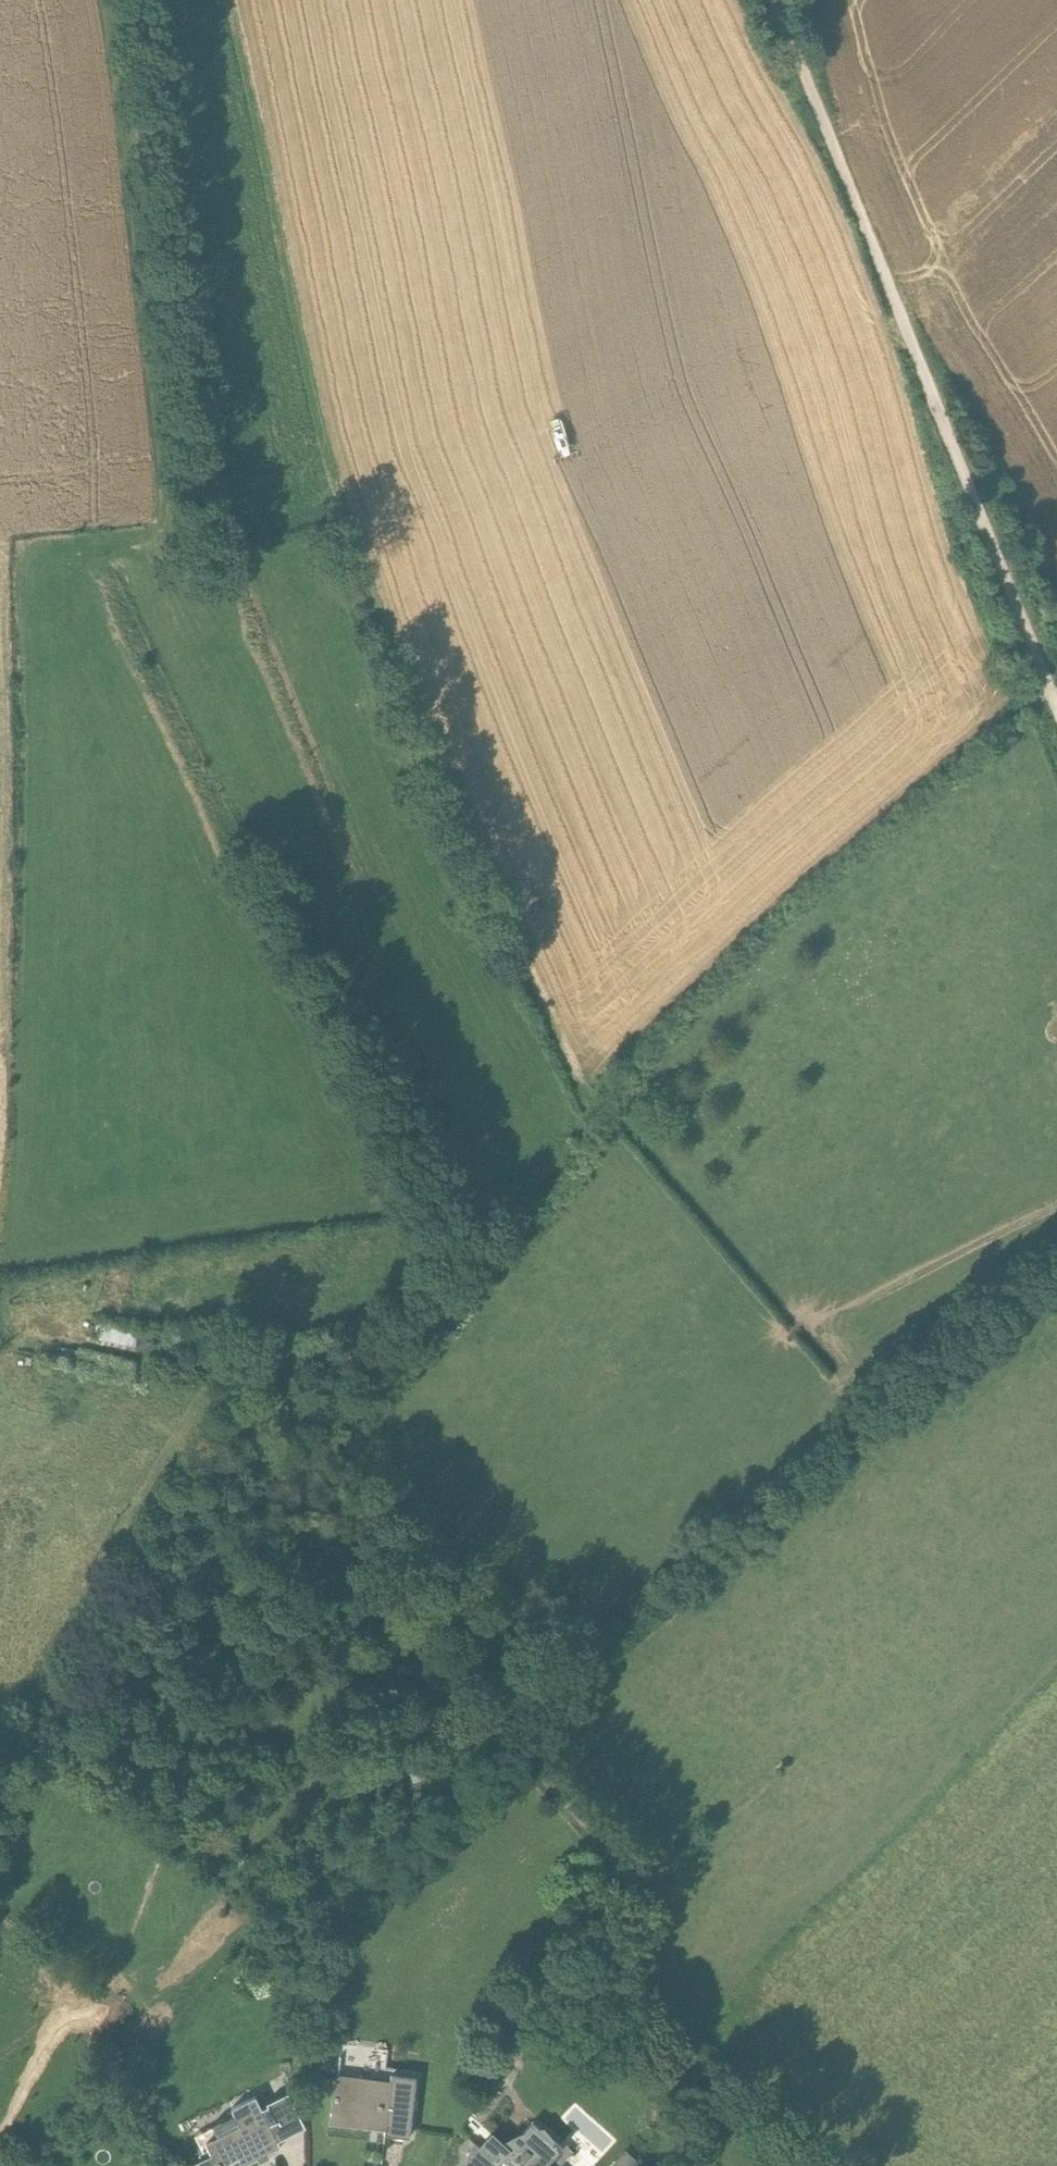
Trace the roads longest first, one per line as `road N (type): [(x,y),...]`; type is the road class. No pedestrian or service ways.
road 1 (track): [(775,0),(1051,691)]
road 2 (track): [(335,1435),(49,1724)]
road 3 (track): [(40,1744),(272,1844),(399,1785)]
road 4 (track): [(49,1724),(151,1538),(211,1458),(231,1389)]
road 5 (track): [(49,1724),(0,1883)]

